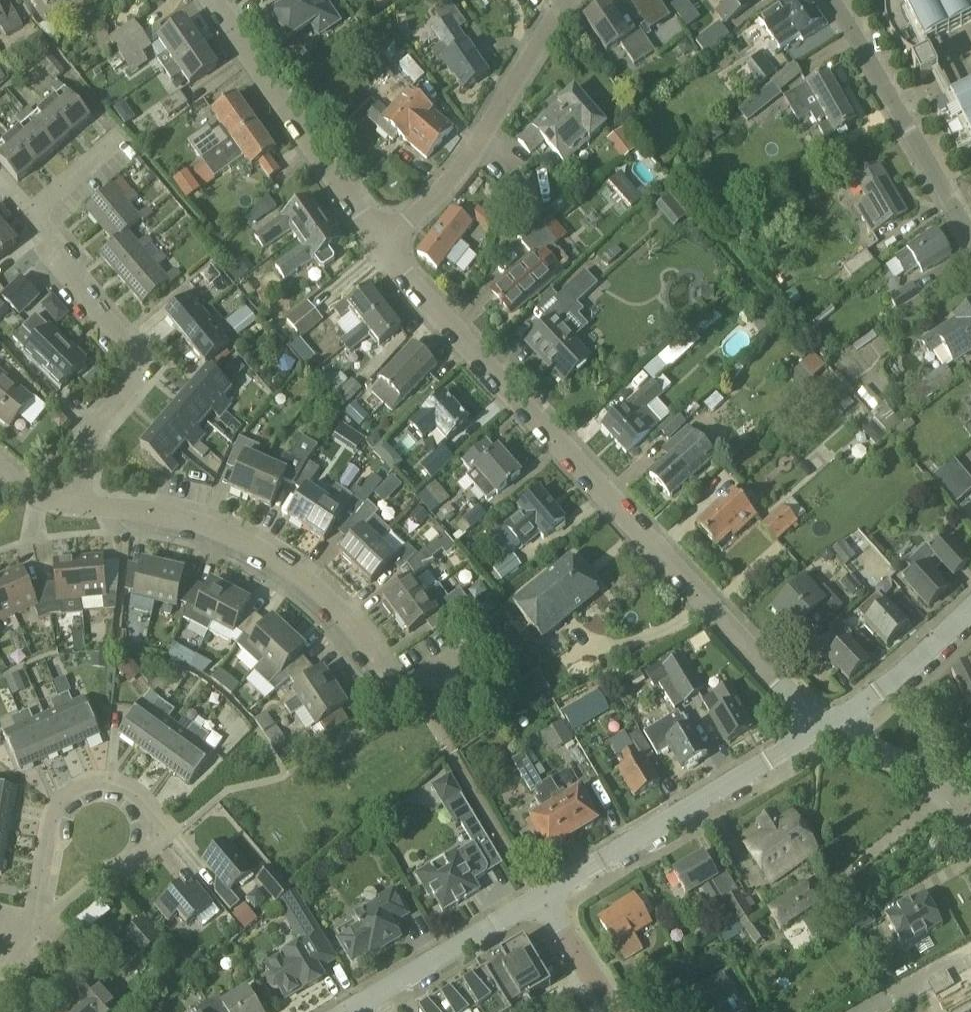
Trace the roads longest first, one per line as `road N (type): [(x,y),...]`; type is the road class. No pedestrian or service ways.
road 1 (residential): [(820,725),(383,248)]
road 2 (residential): [(78,507),(97,426),(141,366),(65,273),(36,220),(40,205),(117,138)]
road 3 (residential): [(78,507),(208,525),(268,554),(327,597),(382,668),(412,686)]
road 4 (residential): [(36,922),(59,799),(82,781),(121,775),(160,805),(160,838),(87,894)]
road 5 (residential): [(544,898),(820,725)]
road 6 (residential): [(383,248),(467,157),(562,0)]
road 7 (residential): [(383,248),(215,0)]
road 8 (residential): [(970,237),(833,0)]
road 9 (residential): [(358,1011),(544,898)]
road 10 (residential): [(820,725),(883,692),(970,608)]
road 11 (residential): [(970,806),(933,778),(820,725)]
road 12 (residential): [(613,1011),(544,898)]

